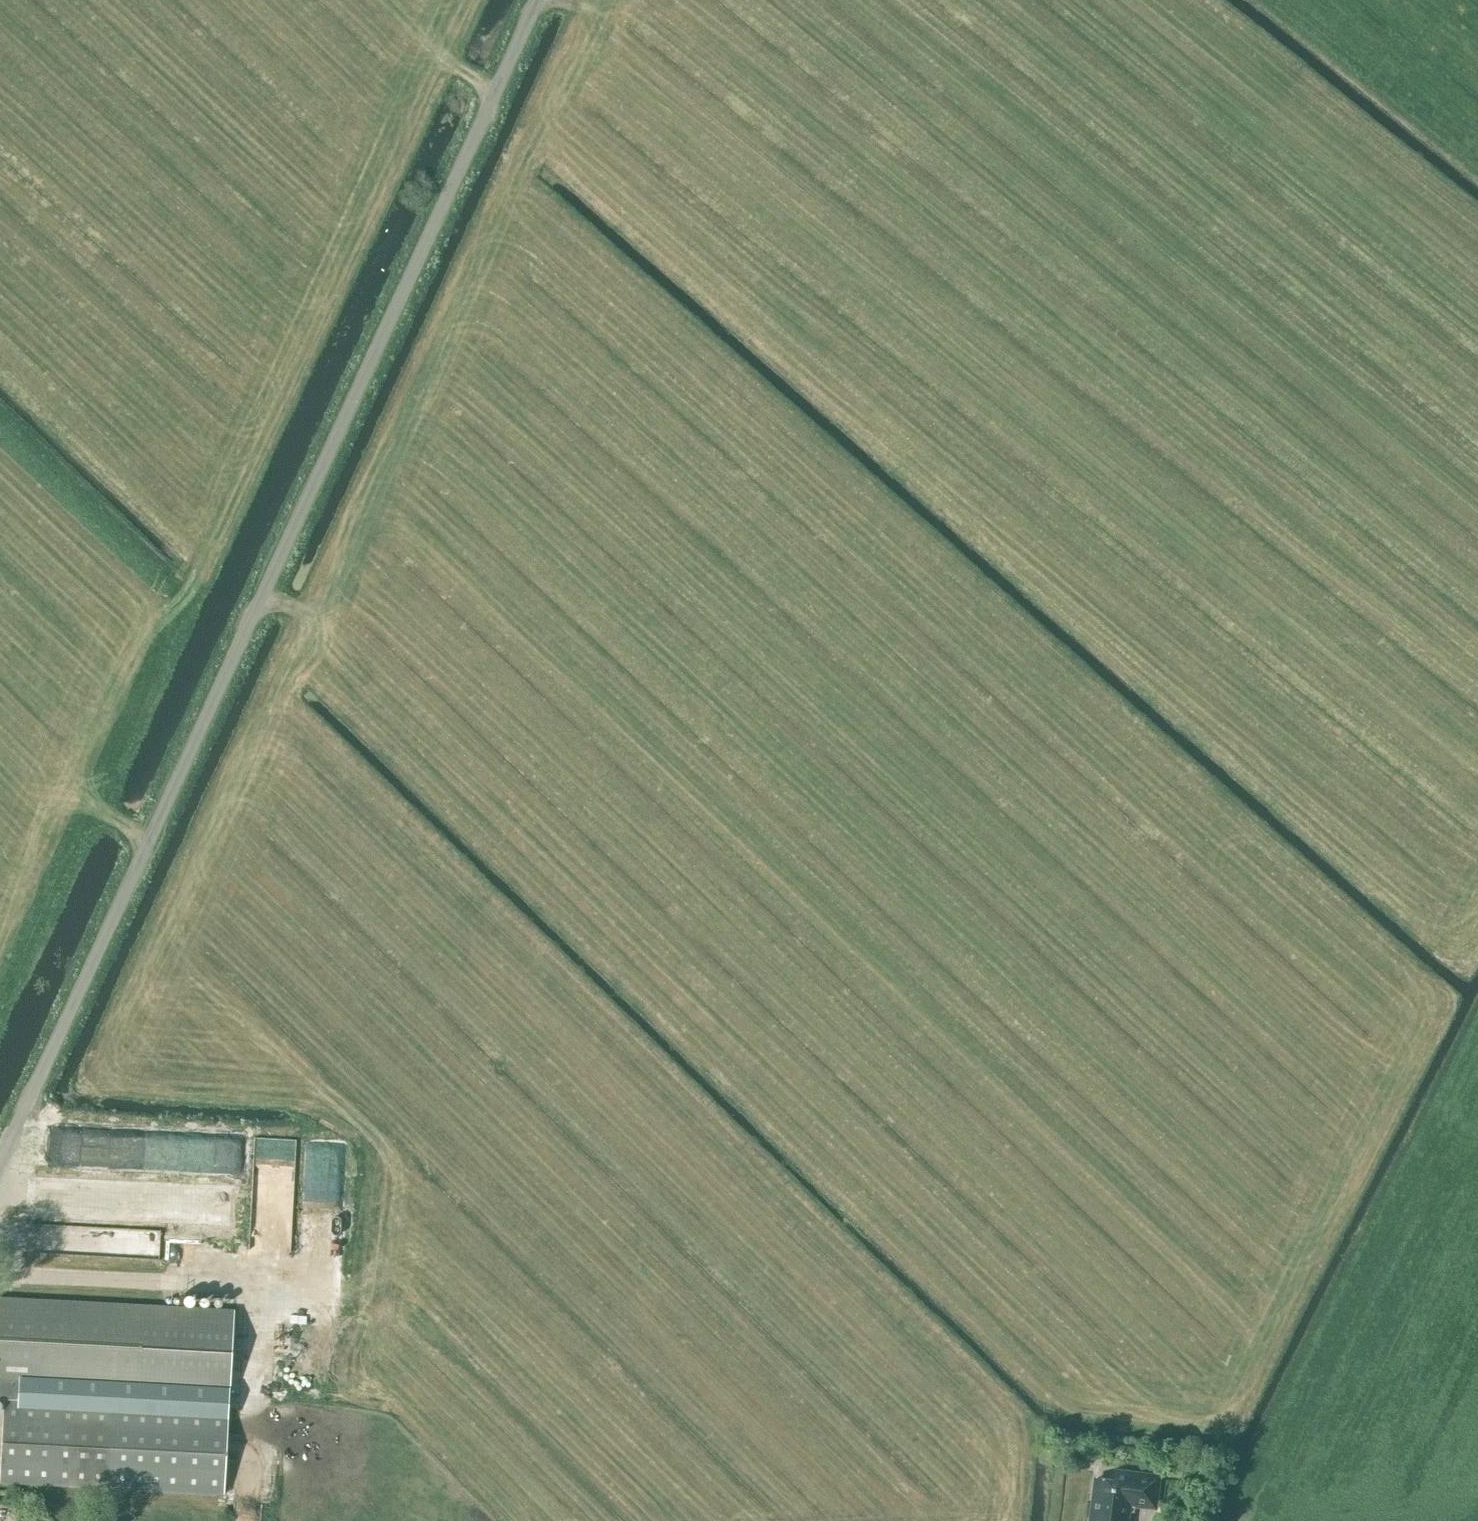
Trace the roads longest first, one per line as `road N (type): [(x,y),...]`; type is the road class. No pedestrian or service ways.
road 1 (unclassified): [(0,1161),(540,0)]

